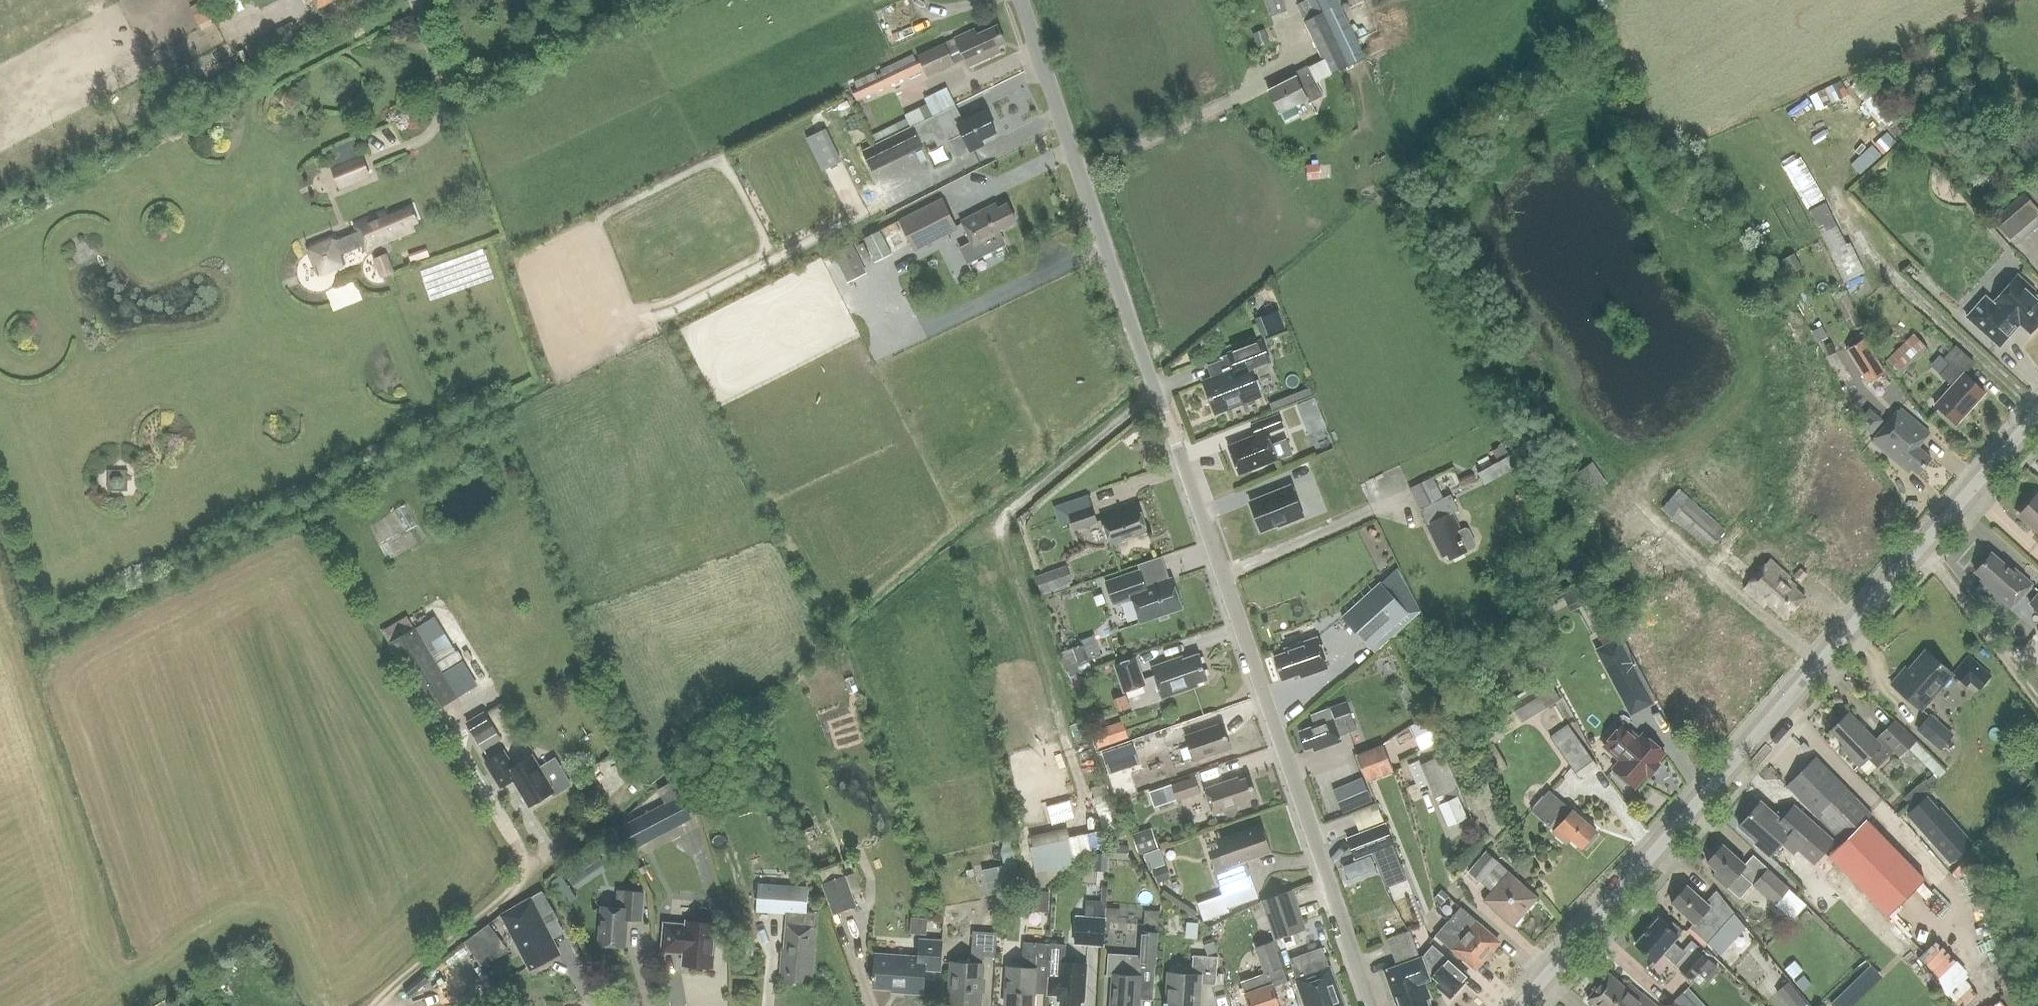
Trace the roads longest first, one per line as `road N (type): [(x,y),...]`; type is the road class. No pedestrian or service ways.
road 1 (unclassified): [(1373,1005),(1021,0)]
road 2 (residential): [(1515,1005),(2037,414)]

